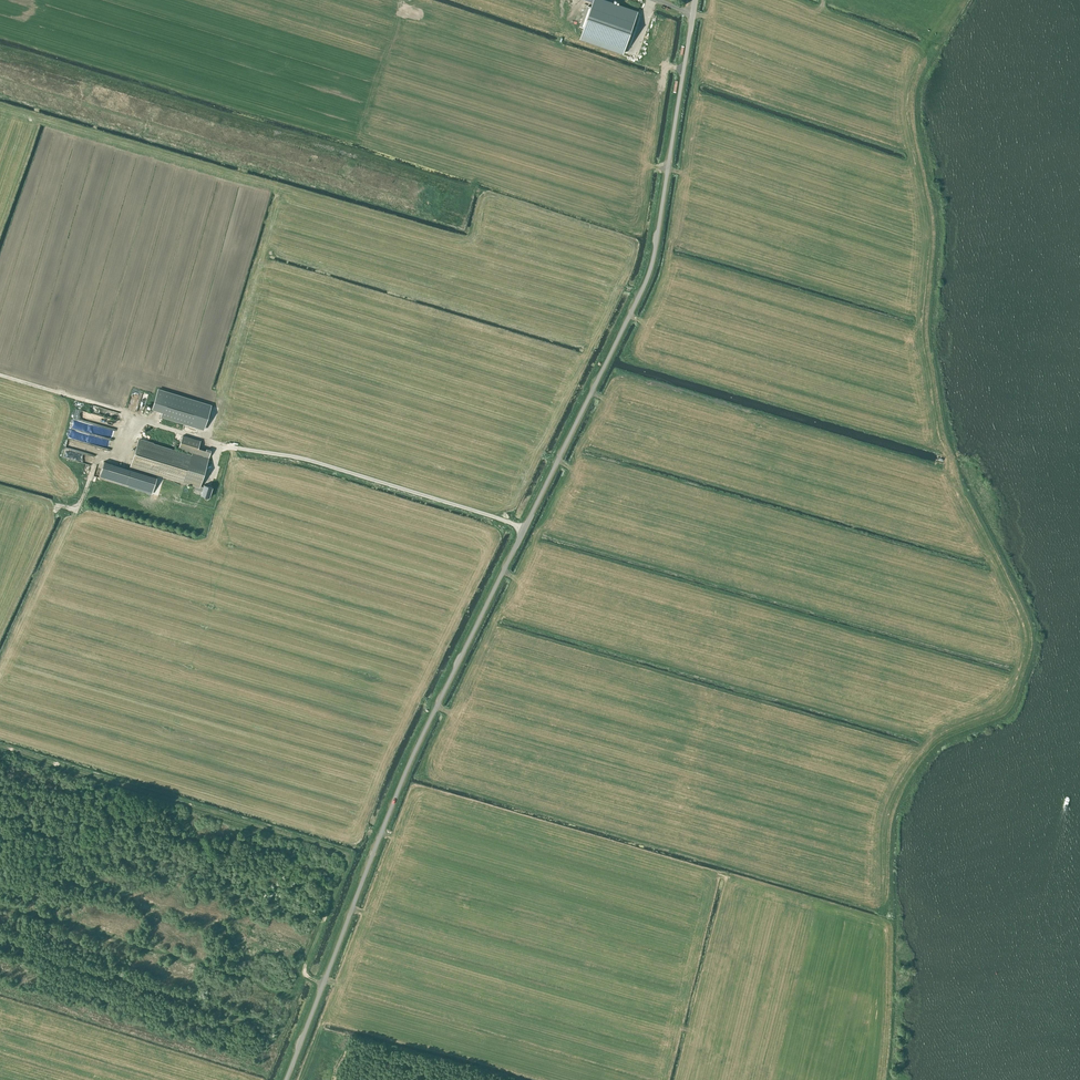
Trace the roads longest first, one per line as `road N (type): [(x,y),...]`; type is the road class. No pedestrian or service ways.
road 1 (unclassified): [(286,1079),(414,754),(649,273),(695,0)]

